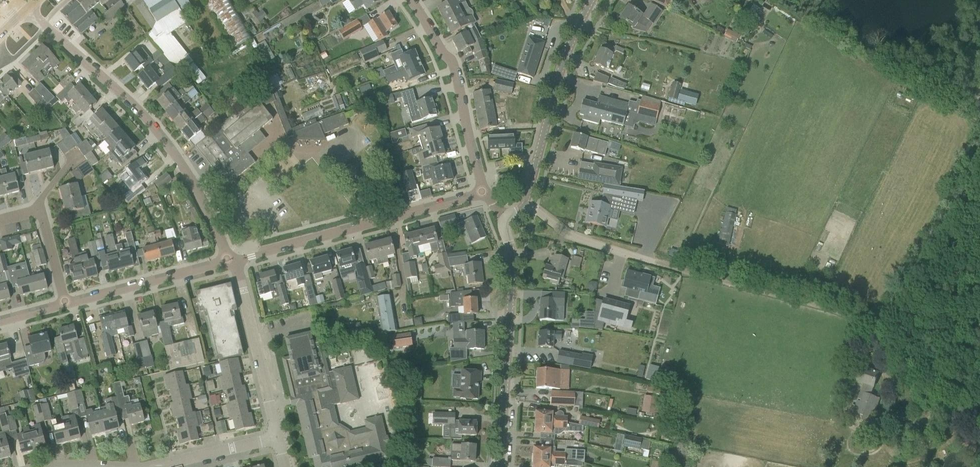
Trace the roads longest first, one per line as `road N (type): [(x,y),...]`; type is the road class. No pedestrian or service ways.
road 1 (residential): [(232,261),(202,197),(150,124),(28,9)]
road 2 (residential): [(232,261),(485,191)]
road 3 (tertiary): [(500,466),(512,272),(505,220)]
road 4 (track): [(876,333),(829,309),(654,262)]
road 5 (tertiary): [(525,203),(560,74),(594,0)]
road 6 (residential): [(485,191),(451,66),(407,0)]
road 7 (residential): [(277,439),(232,261)]
road 8 (residential): [(65,305),(232,261)]
road 9 (residential): [(147,466),(277,439)]
road 10 (track): [(979,407),(876,333)]

